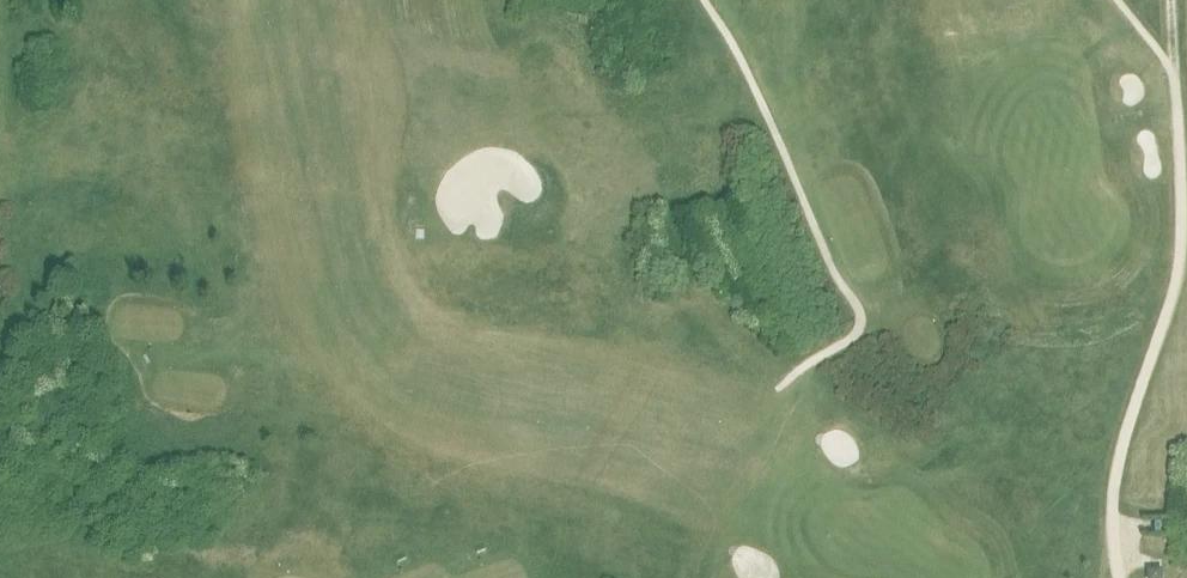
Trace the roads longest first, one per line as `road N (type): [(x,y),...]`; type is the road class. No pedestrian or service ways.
road 1 (track): [(782,388),(858,333),(858,315),(826,263),(740,59),(701,0)]
road 2 (track): [(1171,0),(1186,346)]
road 3 (track): [(1114,577),(1113,473),(1181,249)]

